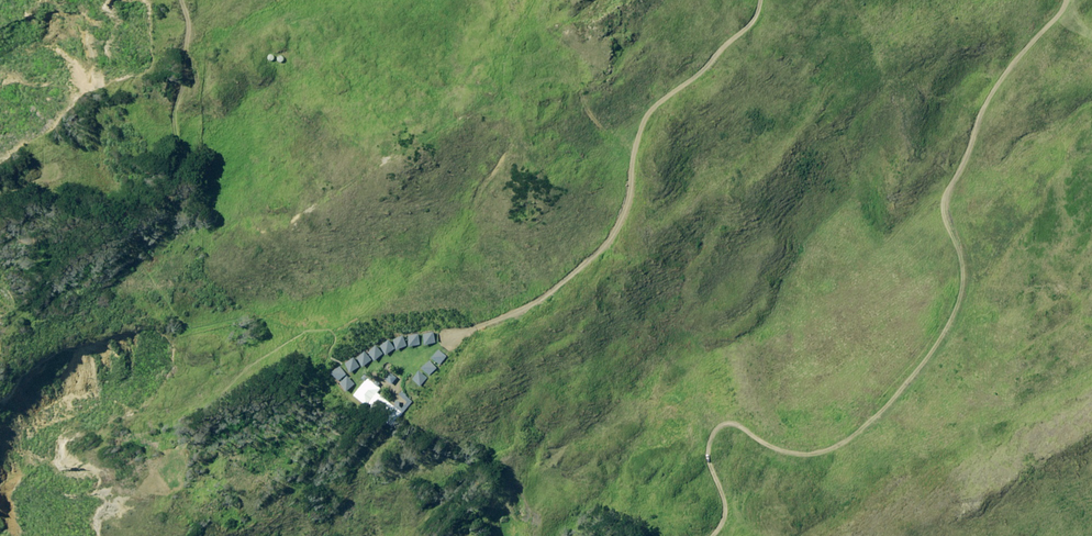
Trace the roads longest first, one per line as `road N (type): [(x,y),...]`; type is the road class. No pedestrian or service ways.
road 1 (track): [(710,535),(719,499),(717,438),(739,429),(777,446),(823,445),(862,431),(893,408),(959,307),(962,274),(943,200),(994,79),(1061,0)]
road 2 (track): [(763,0),(726,53),(647,120),(614,224),(563,269),(451,335)]
road 3 (track): [(181,0),(192,61),(176,105),(173,185)]

